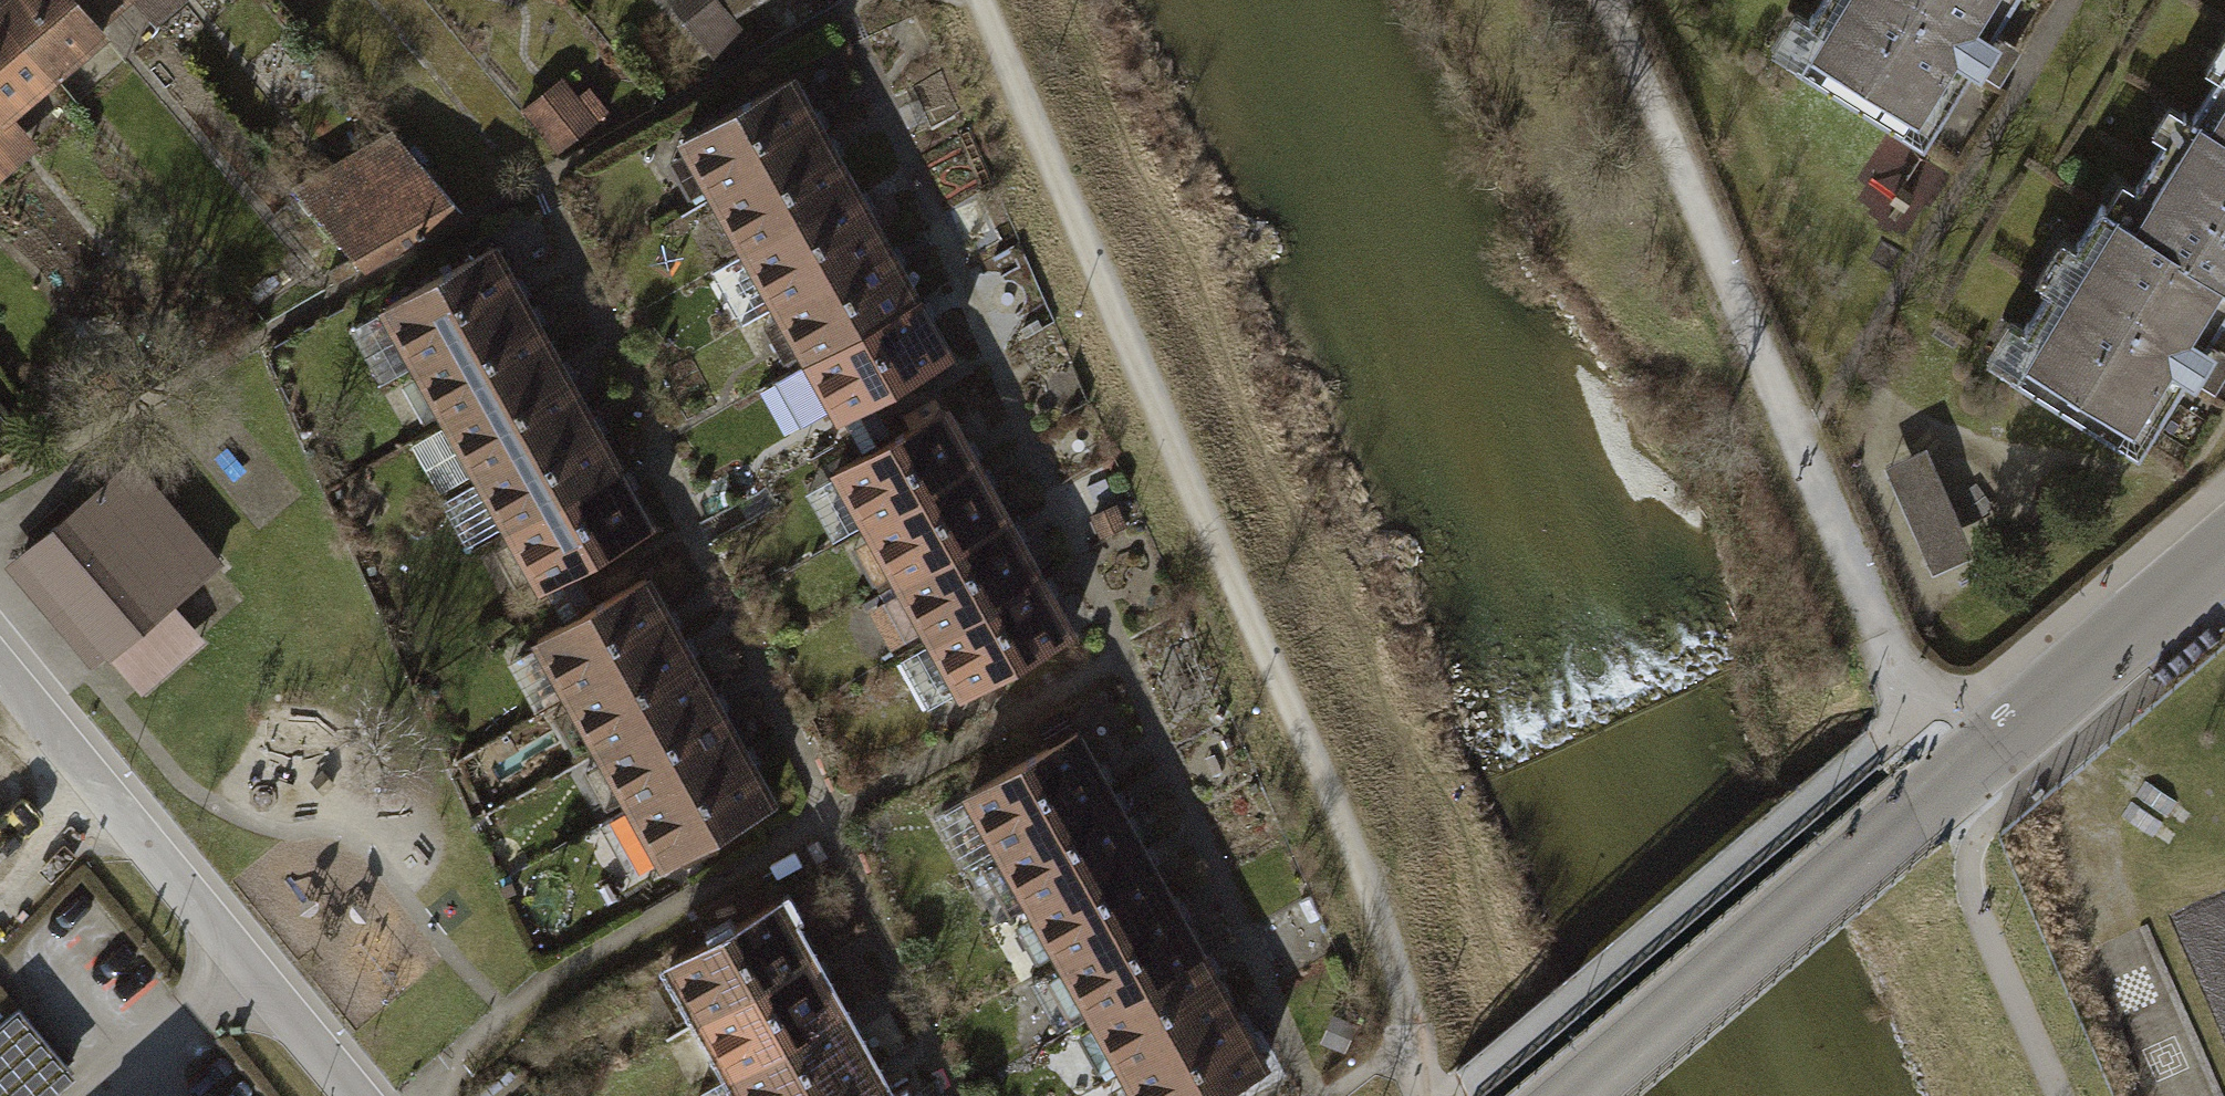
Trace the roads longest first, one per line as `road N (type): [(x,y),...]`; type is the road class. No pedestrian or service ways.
road 1 (track): [(980,0),(1234,590),(1340,816),(1396,963),(1430,1095)]
road 2 (residential): [(1572,1095),(2224,550)]
road 3 (track): [(1608,0),(1918,710)]
road 4 (residential): [(0,668),(346,1095)]
road 5 (track): [(0,917),(109,802)]

